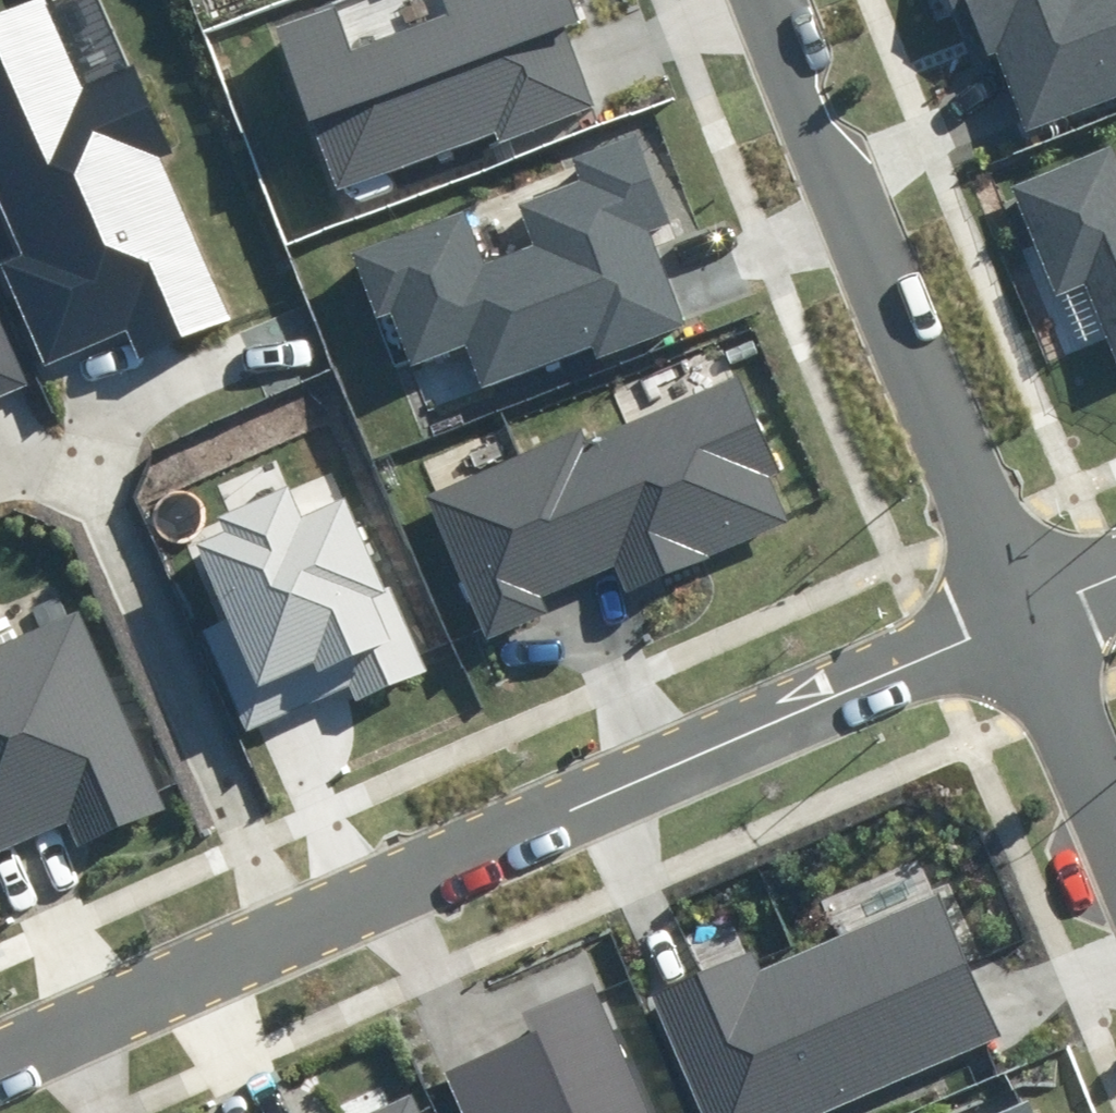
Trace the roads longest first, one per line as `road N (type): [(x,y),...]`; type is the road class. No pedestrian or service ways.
road 1 (residential): [(1014,603),(0,1052)]
road 2 (residential): [(759,0),(1014,603)]
road 3 (residential): [(1014,603),(1115,834)]

